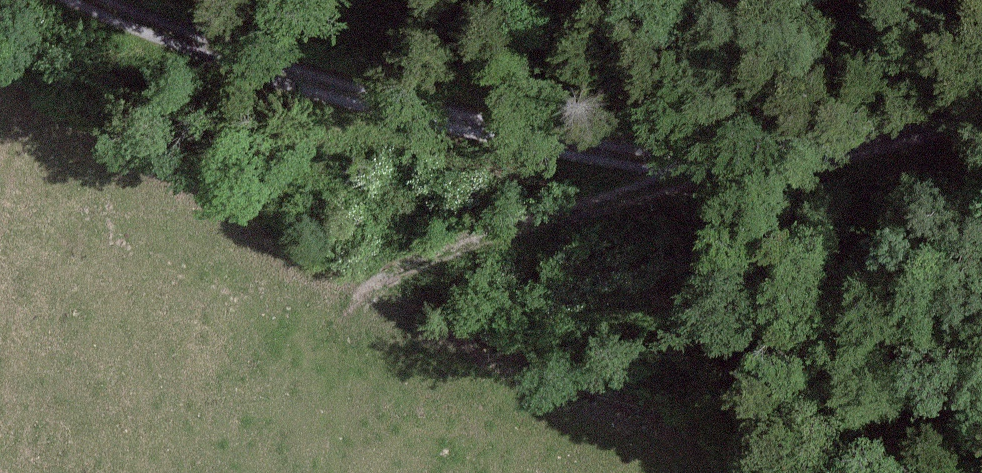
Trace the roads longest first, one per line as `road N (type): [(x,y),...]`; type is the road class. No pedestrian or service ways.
road 1 (track): [(81,0),(294,86),(668,182),(869,169),(981,125)]
road 2 (track): [(668,182),(442,250),(364,296),(346,361)]

